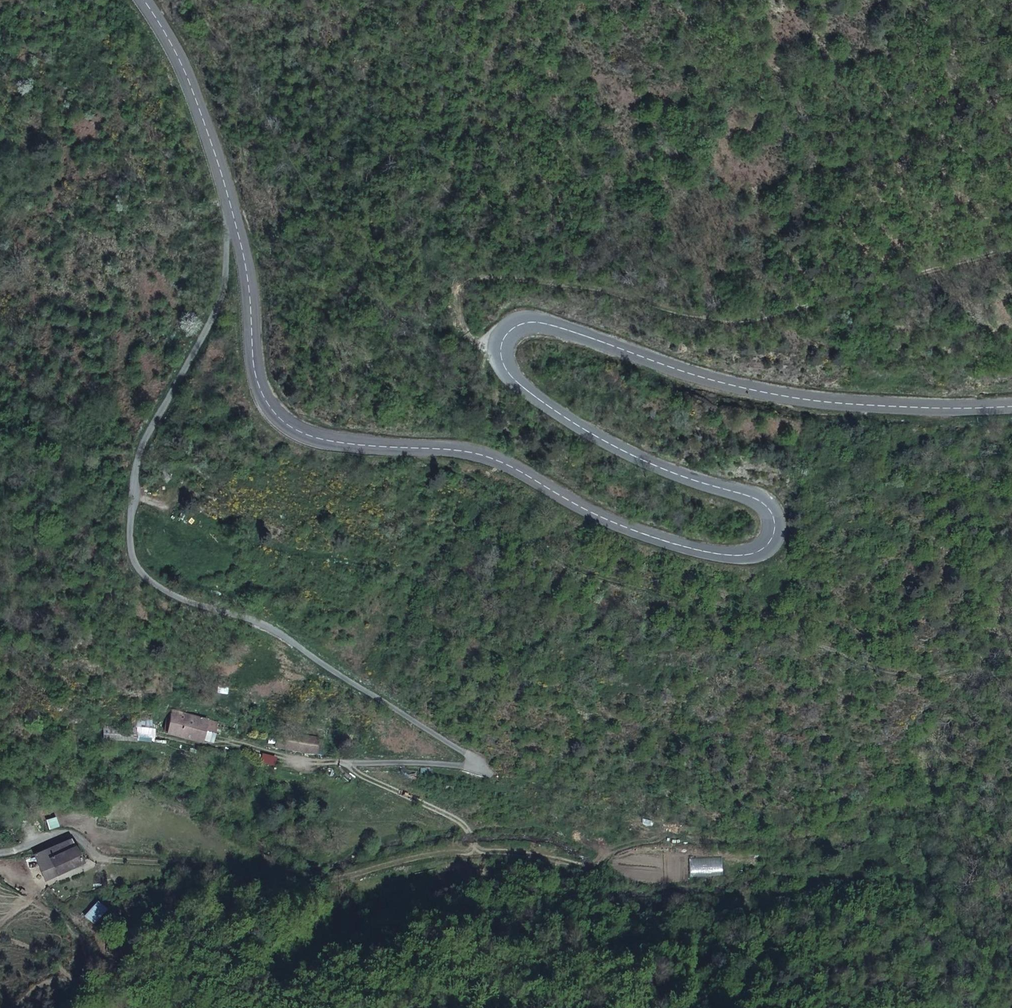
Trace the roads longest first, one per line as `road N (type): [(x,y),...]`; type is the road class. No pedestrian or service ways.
road 1 (secondary): [(232,208),(257,380),(272,410),(295,429),(502,461),(589,511),(699,551),(760,551),(773,537),(775,518),(752,497),(631,454),(526,391),(502,358),(508,333),(528,323),(554,325),(714,380),(810,401),(1011,407)]
road 2 (unclassified): [(232,208),(218,305),(142,446),(130,538),(138,570),(159,590),(268,625),(474,763),(349,763)]
road 3 (track): [(1011,696),(976,679),(889,677),(678,594),(557,558),(477,489),(365,445)]
road 4 (track): [(96,856),(302,883),(457,849)]
road 5 (track): [(457,849),(596,864),(638,841),(685,836)]
road 6 (secondary): [(144,0),(185,69),(232,208)]

